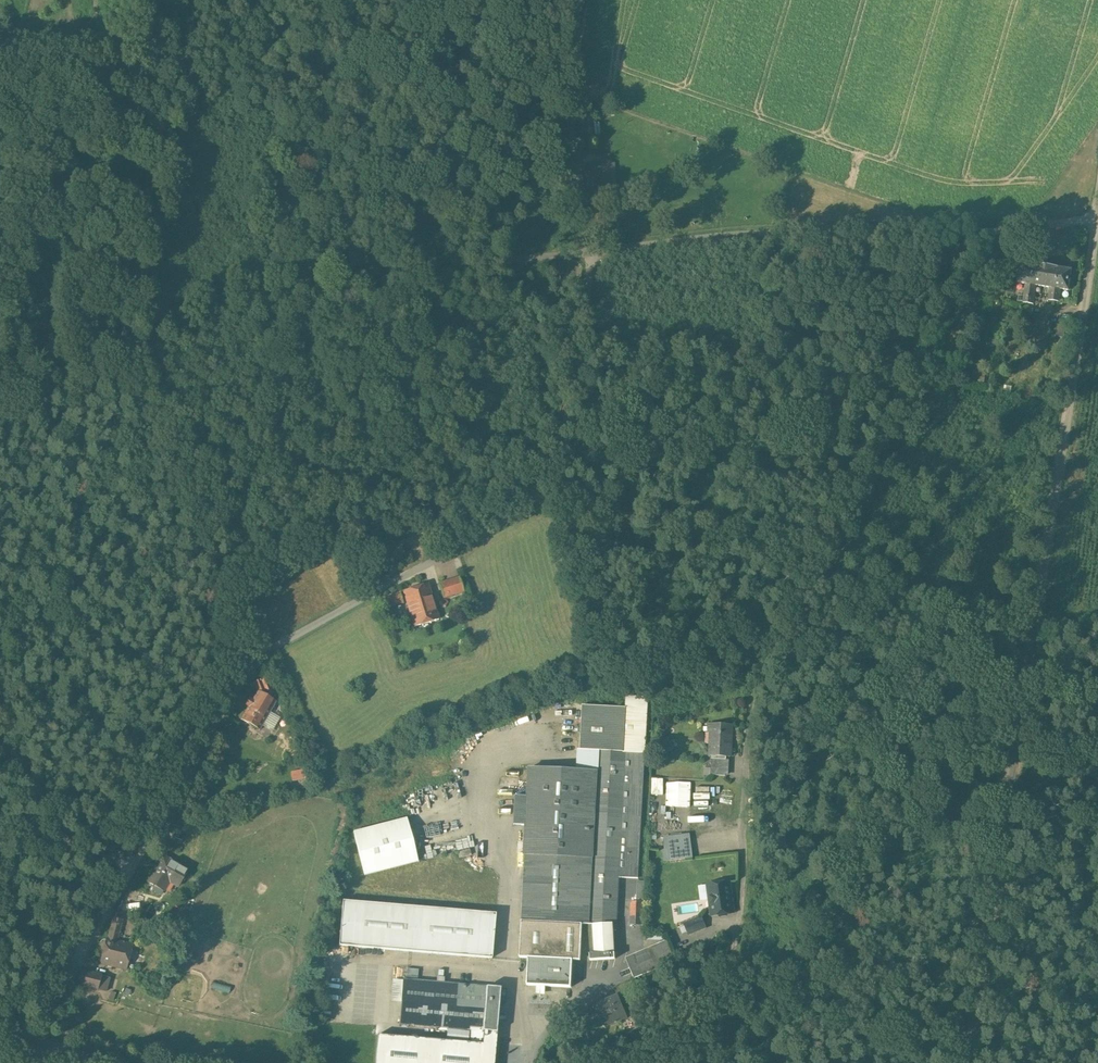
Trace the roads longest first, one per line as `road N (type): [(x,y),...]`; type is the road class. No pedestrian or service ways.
road 1 (unclassified): [(1097,219),(1015,229),(734,230),(591,252),(576,387),(539,494),(530,507),(275,646),(248,669),(30,1040)]
road 2 (track): [(727,1062),(750,703),(1015,229)]
road 3 (unclassified): [(971,1062),(1097,224)]
road 4 (track): [(591,252),(4,328)]
road 5 (track): [(1038,617),(539,494)]
road 6 (track): [(591,252),(569,102),(583,0)]
road 7 (track): [(120,69),(117,313)]
road 8 (unclassified): [(523,1062),(523,1052),(607,971)]

